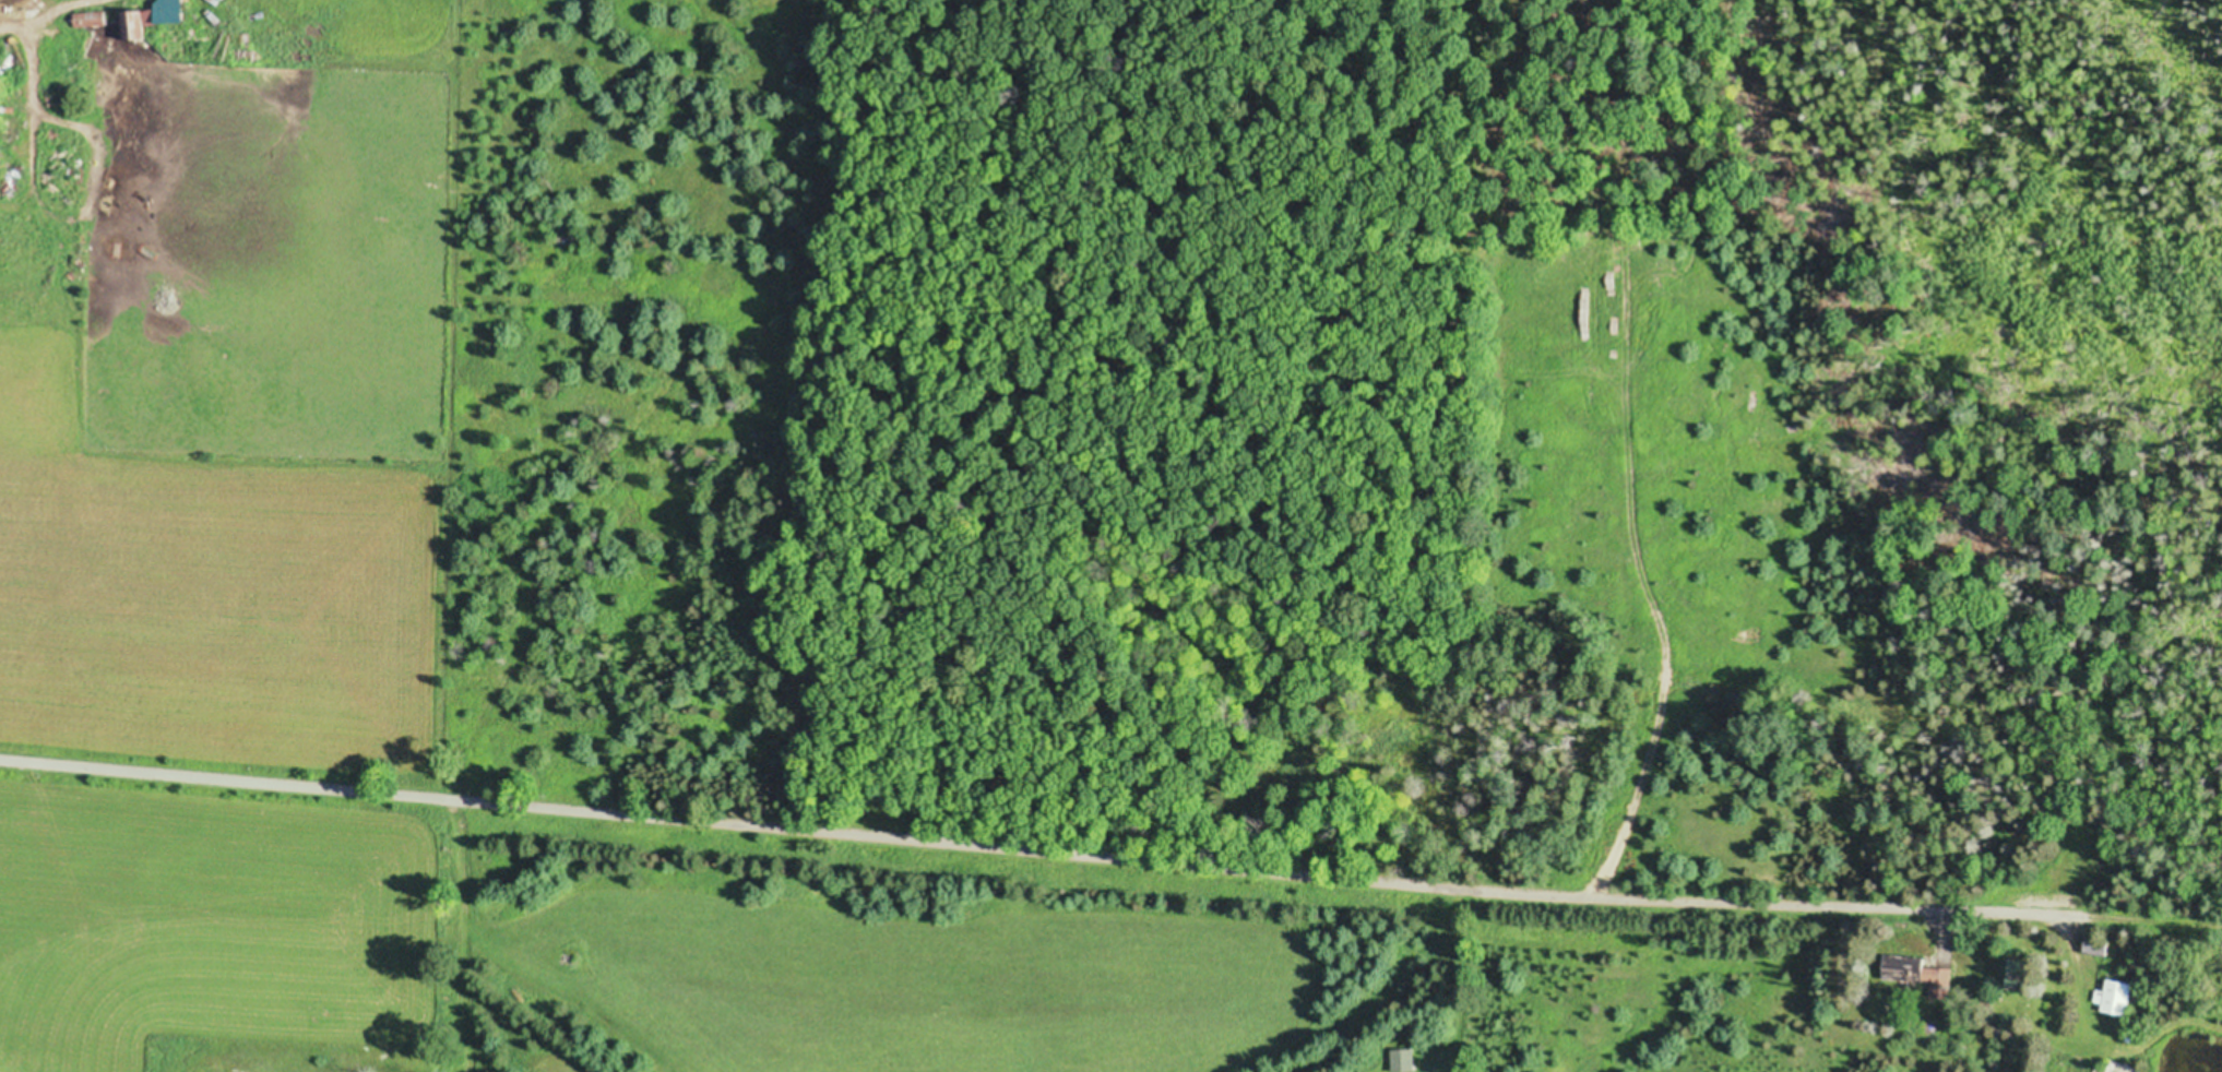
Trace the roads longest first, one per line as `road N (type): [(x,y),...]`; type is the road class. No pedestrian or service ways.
road 1 (residential): [(2064,918),(1450,891),(0,762)]

